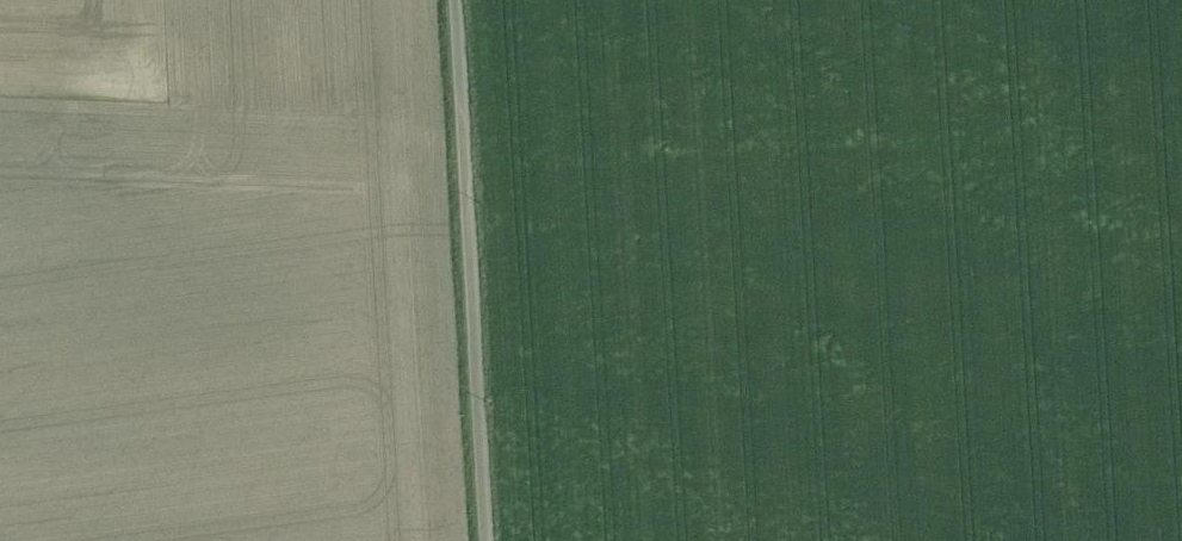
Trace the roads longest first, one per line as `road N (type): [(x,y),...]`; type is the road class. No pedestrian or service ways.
road 1 (unclassified): [(462,0),(496,540)]

